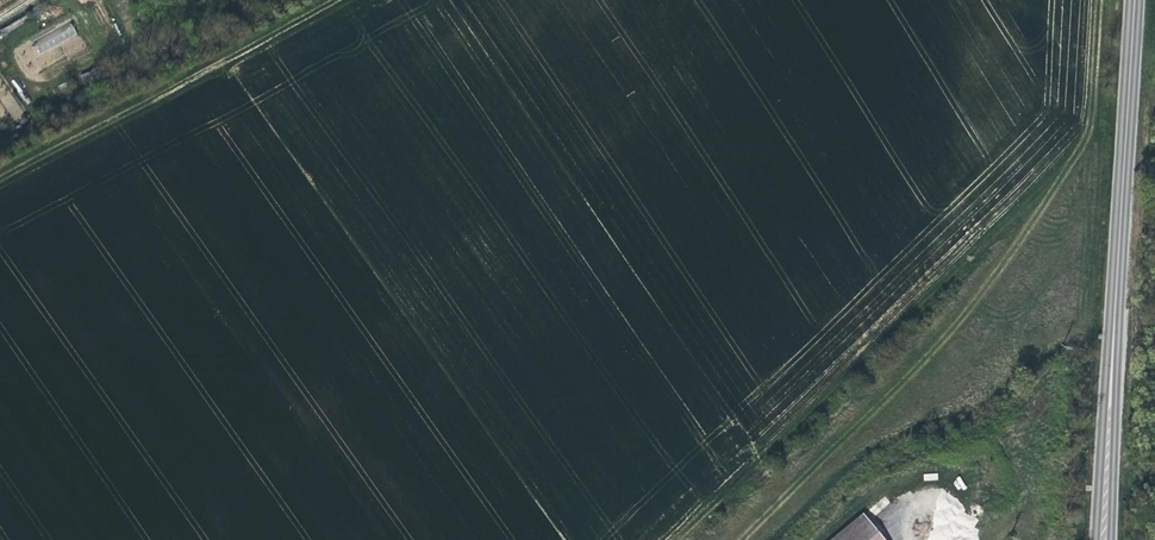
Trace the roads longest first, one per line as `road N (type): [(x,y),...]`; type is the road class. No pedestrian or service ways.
road 1 (primary): [(1102,539),(1130,0)]
road 2 (track): [(334,0),(0,182)]

